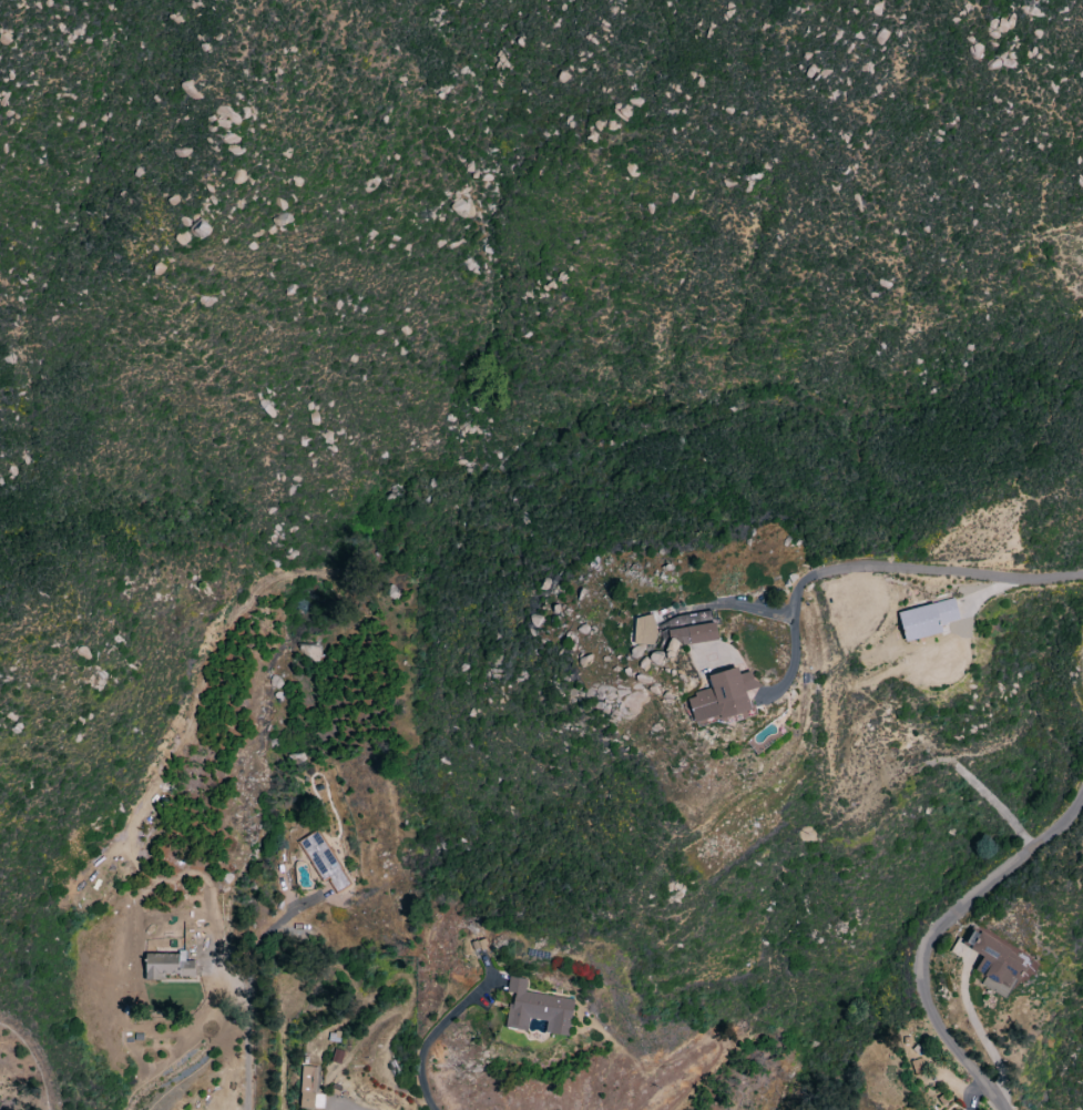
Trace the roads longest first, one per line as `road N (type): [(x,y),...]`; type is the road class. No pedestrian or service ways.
road 1 (residential): [(249,1109),(252,974)]

